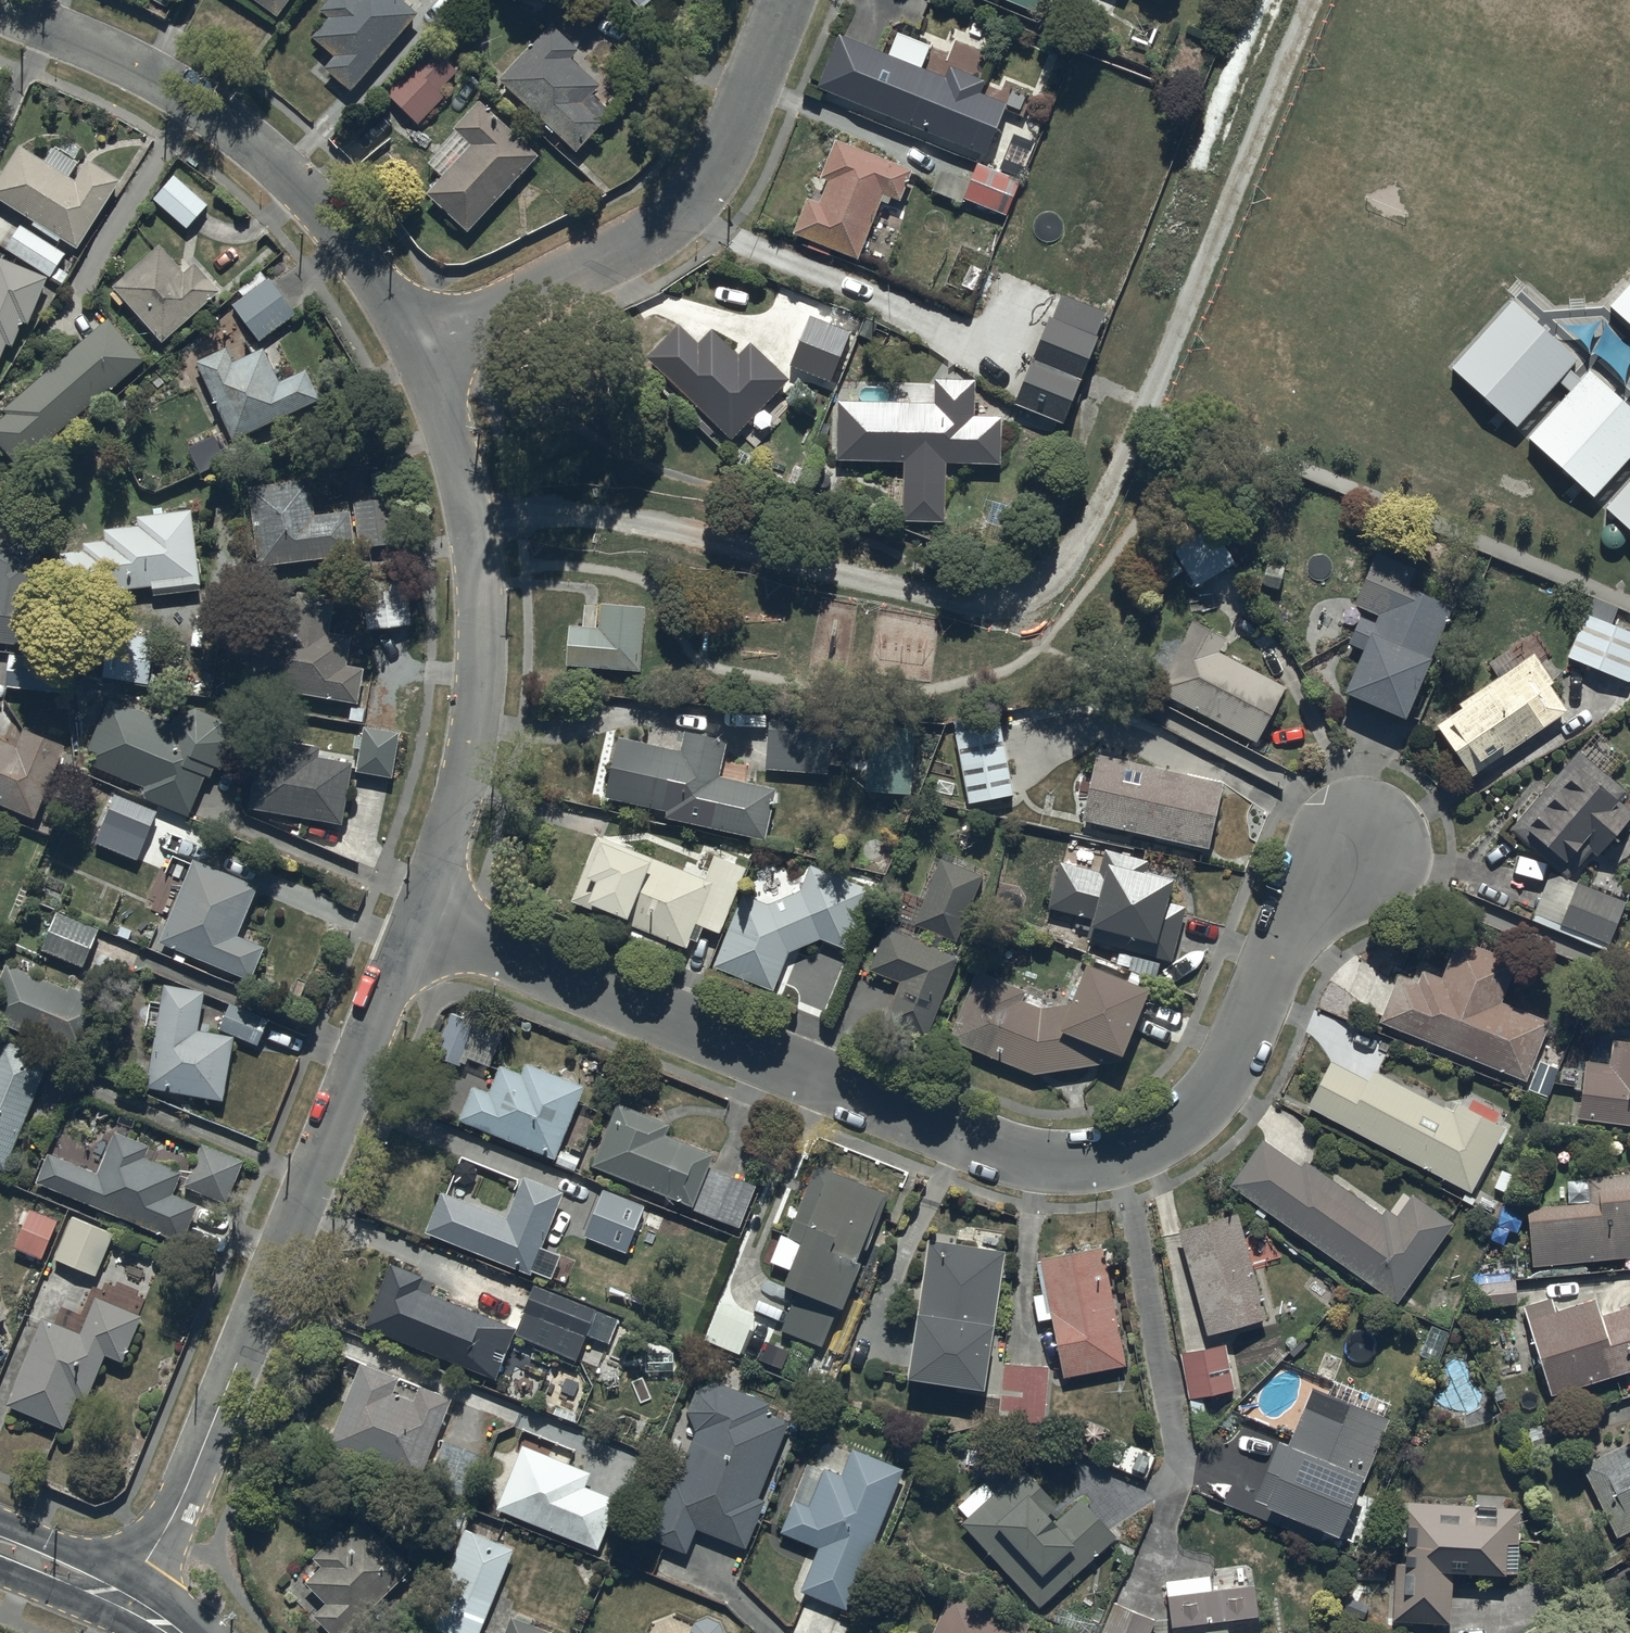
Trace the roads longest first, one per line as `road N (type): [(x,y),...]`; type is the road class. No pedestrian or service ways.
road 1 (residential): [(422,923),(944,1134),(1037,1162),(1093,1163),(1175,1127),(1215,1086),(1303,918),(1362,850)]
road 2 (residential): [(422,923),(187,1486),(123,1600)]
road 3 (residential): [(420,343),(455,456),(483,615),(472,755),(422,923)]
road 4 (residential): [(0,7),(169,81),(237,126),(344,233),(420,343)]
road 5 (residential): [(420,343),(646,233),(695,196),(715,167),(784,0)]
road 6 (residential): [(0,1546),(123,1600)]

